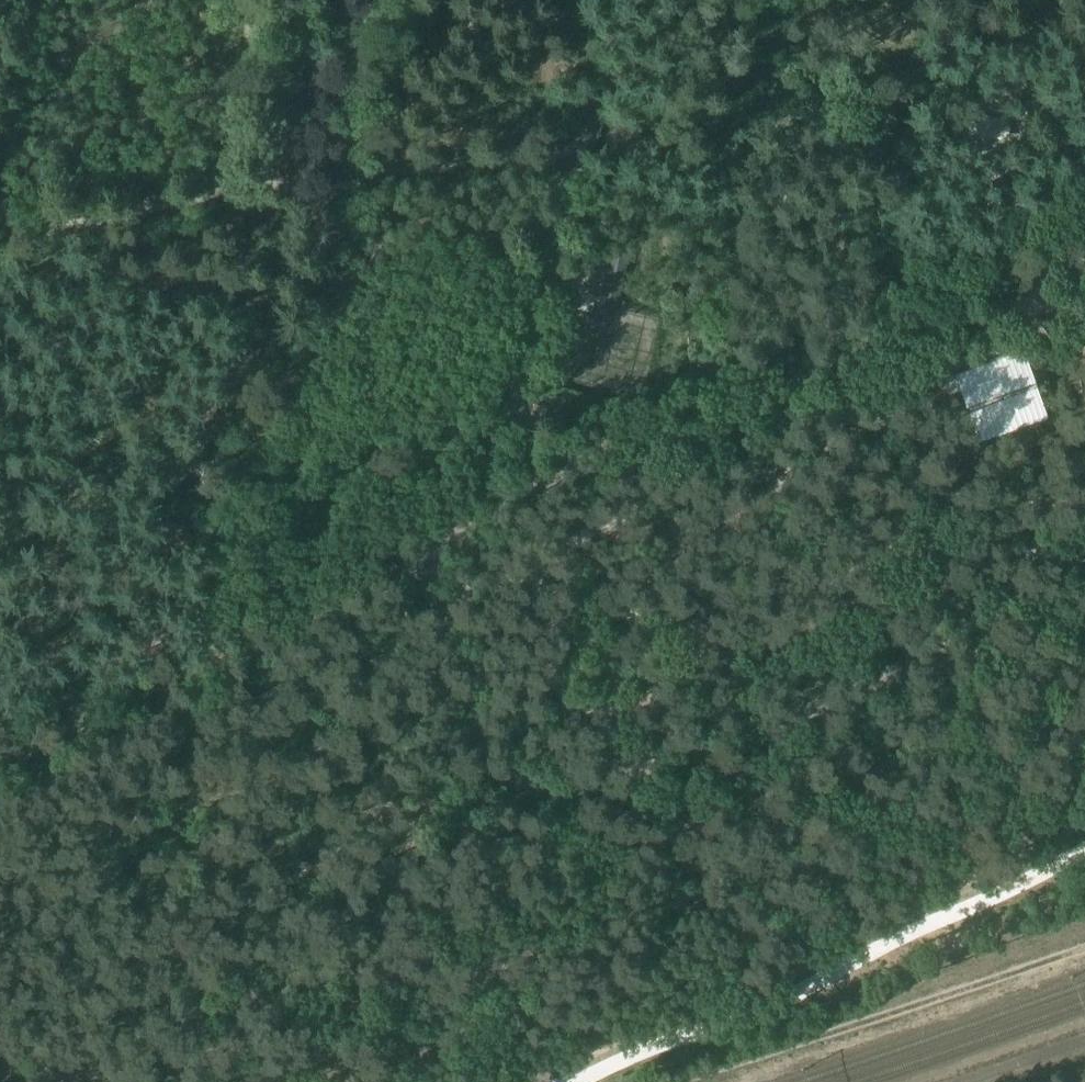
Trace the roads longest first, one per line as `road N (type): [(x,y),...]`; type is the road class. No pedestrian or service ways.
road 1 (track): [(0,760),(119,710),(379,579)]

